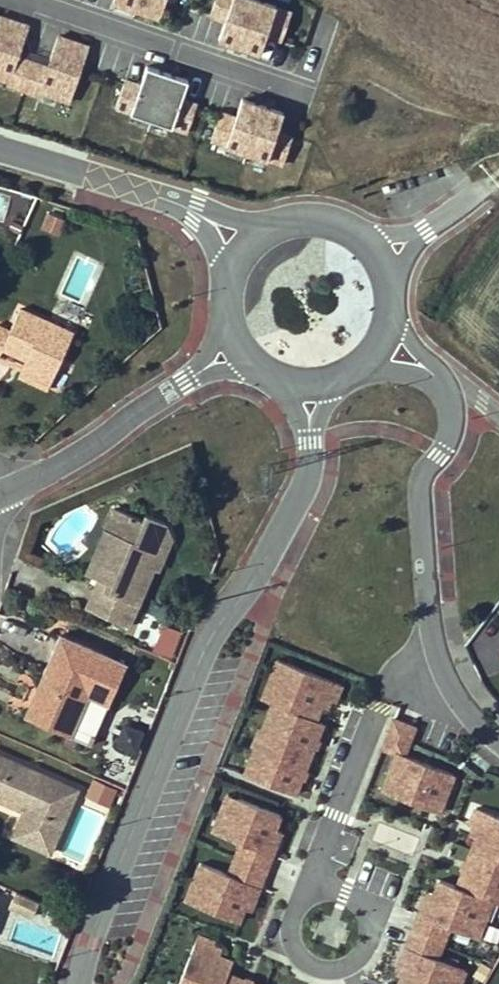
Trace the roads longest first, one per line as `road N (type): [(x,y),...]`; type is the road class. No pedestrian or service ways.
road 1 (unclassified): [(79,983),(177,688),(275,531),(309,465),(310,440)]
road 2 (residential): [(438,382),(453,405),(455,435),(424,476),(421,559),(437,651),(461,711),(498,740)]
road 3 (residential): [(10,0),(306,93)]
road 4 (residential): [(0,495),(184,380)]
road 5 (residential): [(0,146),(194,211)]
road 6 (residential): [(390,314),(379,259),(360,236),(304,217),(261,231)]

